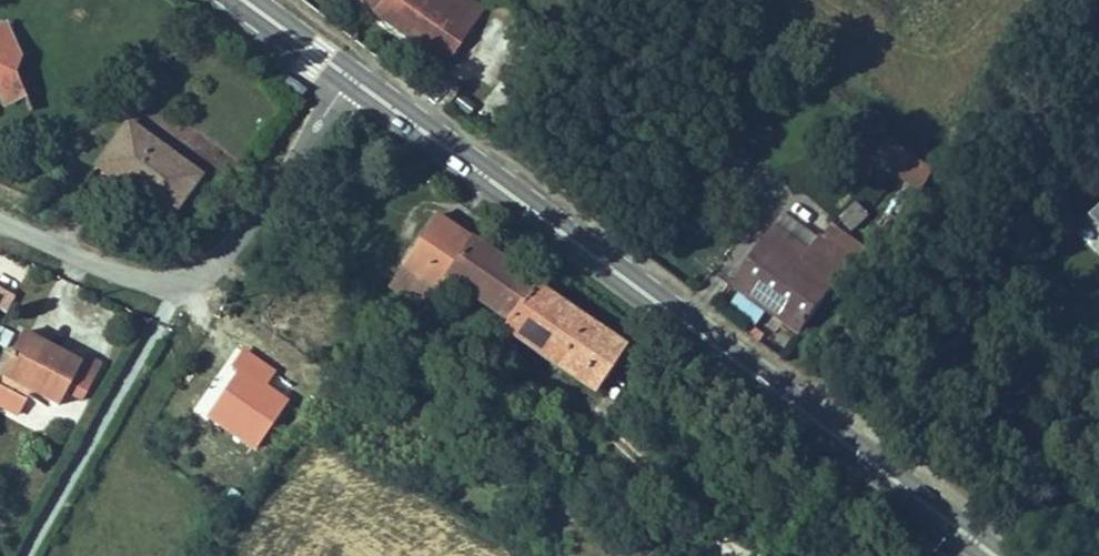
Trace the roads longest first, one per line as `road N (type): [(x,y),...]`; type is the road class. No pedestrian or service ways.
road 1 (primary): [(352,81),(984,555)]
road 2 (residential): [(0,197),(168,279),(352,81)]
road 3 (primary): [(247,0),(352,81)]

